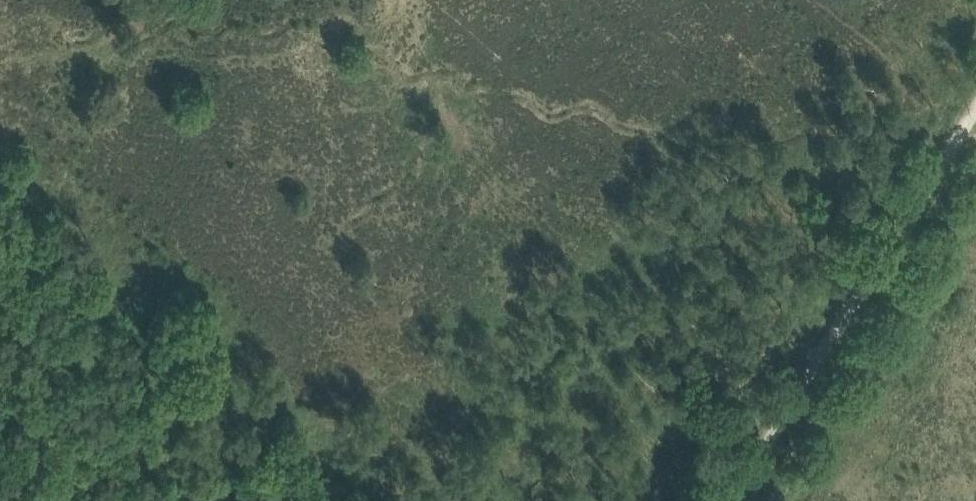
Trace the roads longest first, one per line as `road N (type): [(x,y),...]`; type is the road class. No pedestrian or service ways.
road 1 (track): [(729,500),(970,122)]

